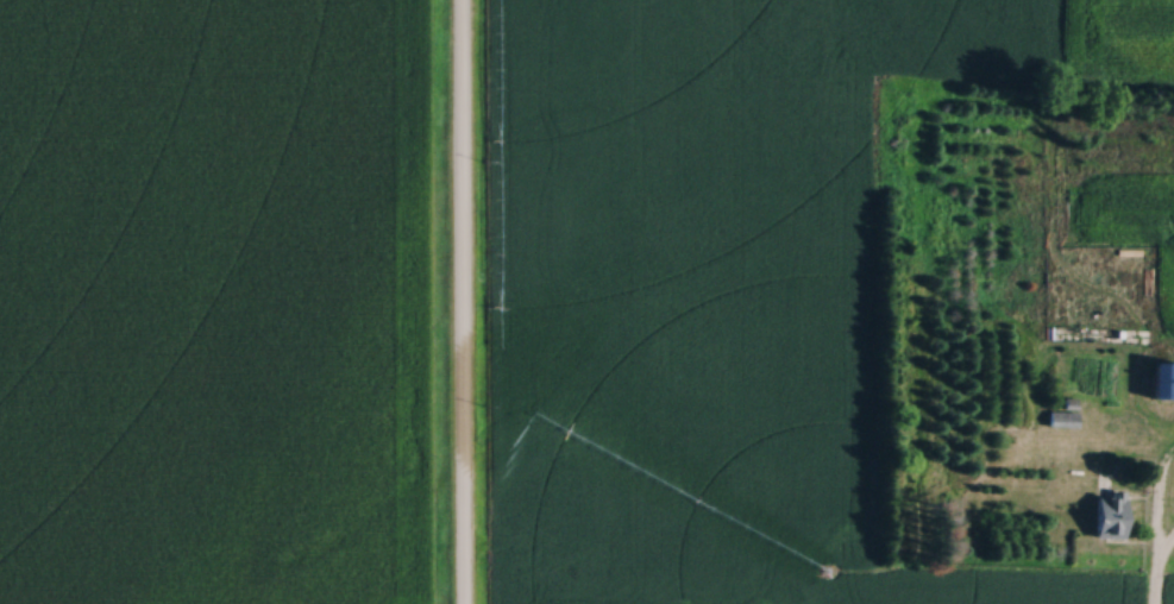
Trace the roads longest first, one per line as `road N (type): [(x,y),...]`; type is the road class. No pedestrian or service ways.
road 1 (residential): [(466,603),(463,0)]

